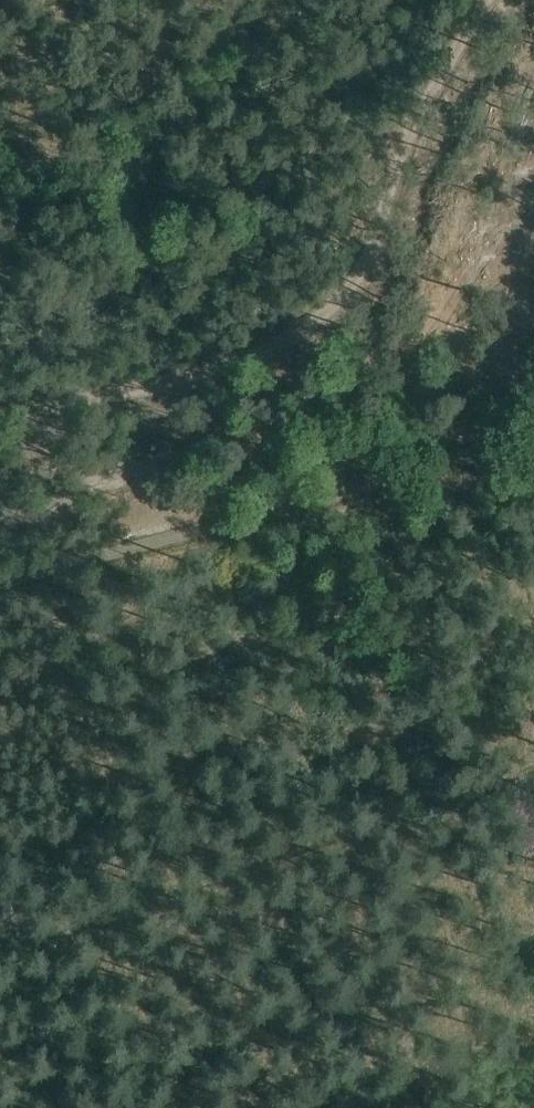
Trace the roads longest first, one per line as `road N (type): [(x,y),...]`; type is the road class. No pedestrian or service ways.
road 1 (track): [(0,418),(230,365),(320,321),(362,256),(388,171),(464,0)]

